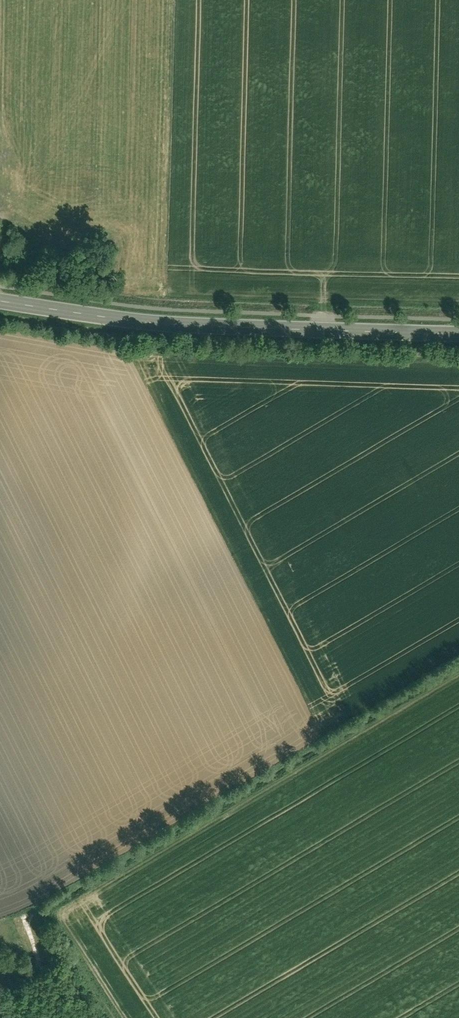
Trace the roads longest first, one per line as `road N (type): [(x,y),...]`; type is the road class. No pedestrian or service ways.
road 1 (secondary): [(458,334),(150,322),(0,301)]

